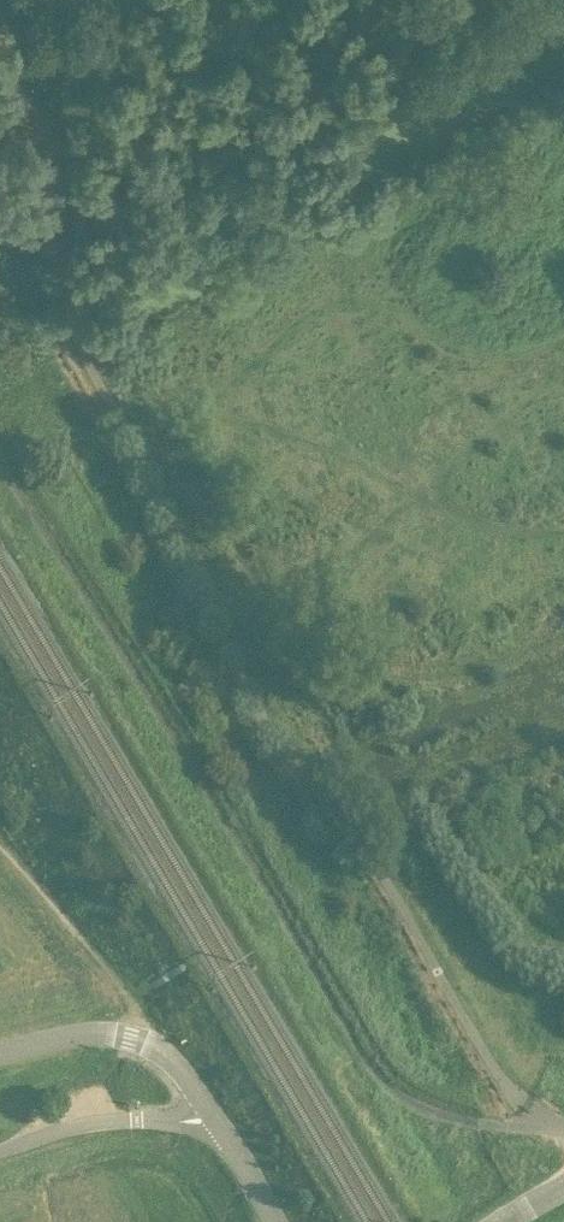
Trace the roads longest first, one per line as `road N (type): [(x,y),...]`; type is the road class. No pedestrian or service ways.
road 1 (unclassified): [(220,1124),(167,1054),(137,1043),(77,1042),(0,1062)]
road 2 (track): [(0,846),(145,1017),(137,1043)]
road 3 (unclassified): [(220,1124),(158,1124),(0,1158)]

